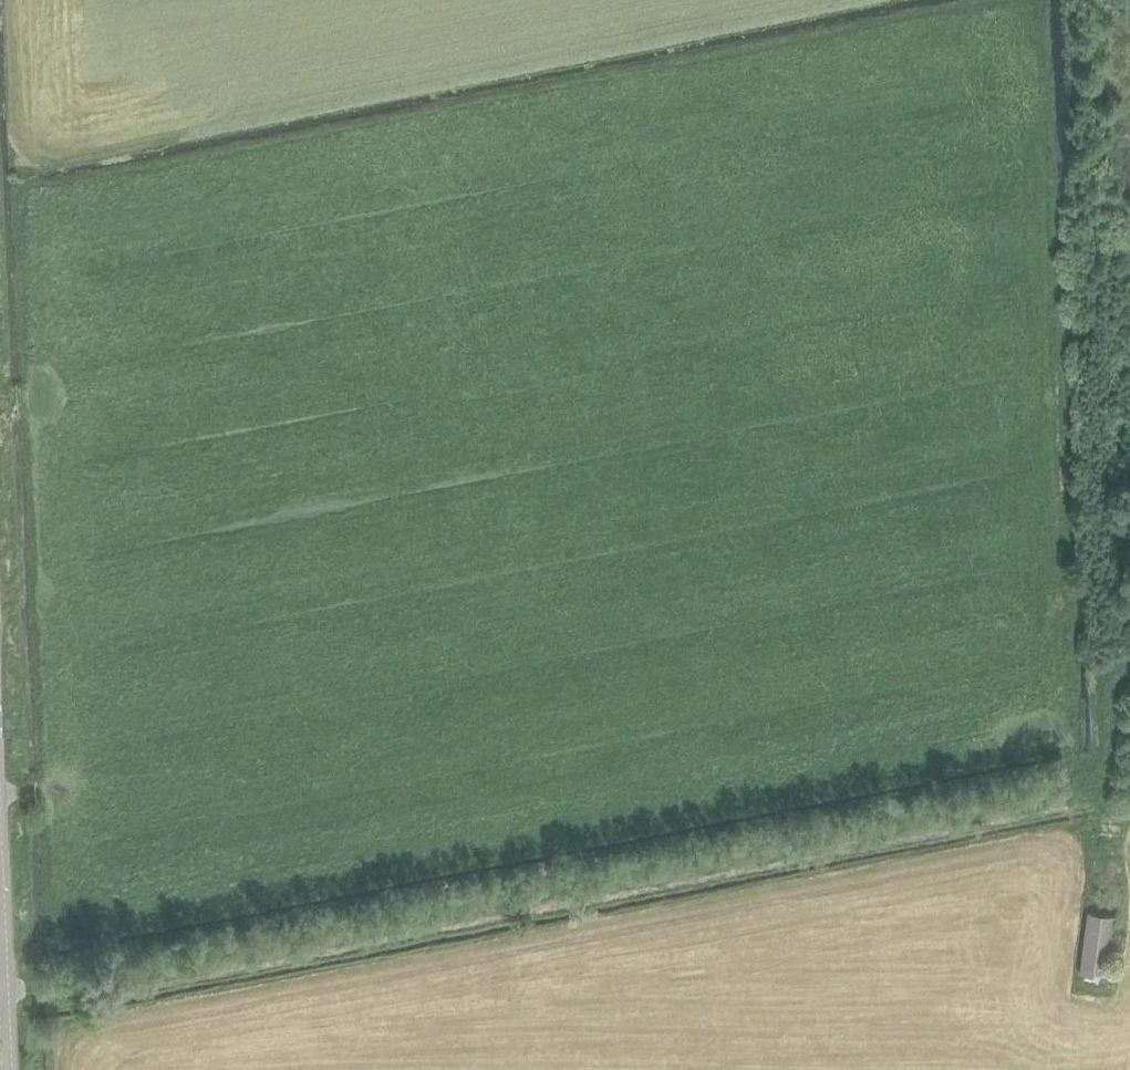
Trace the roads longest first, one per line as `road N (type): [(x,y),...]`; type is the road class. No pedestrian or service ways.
road 1 (tertiary): [(6,1069),(0,910)]

